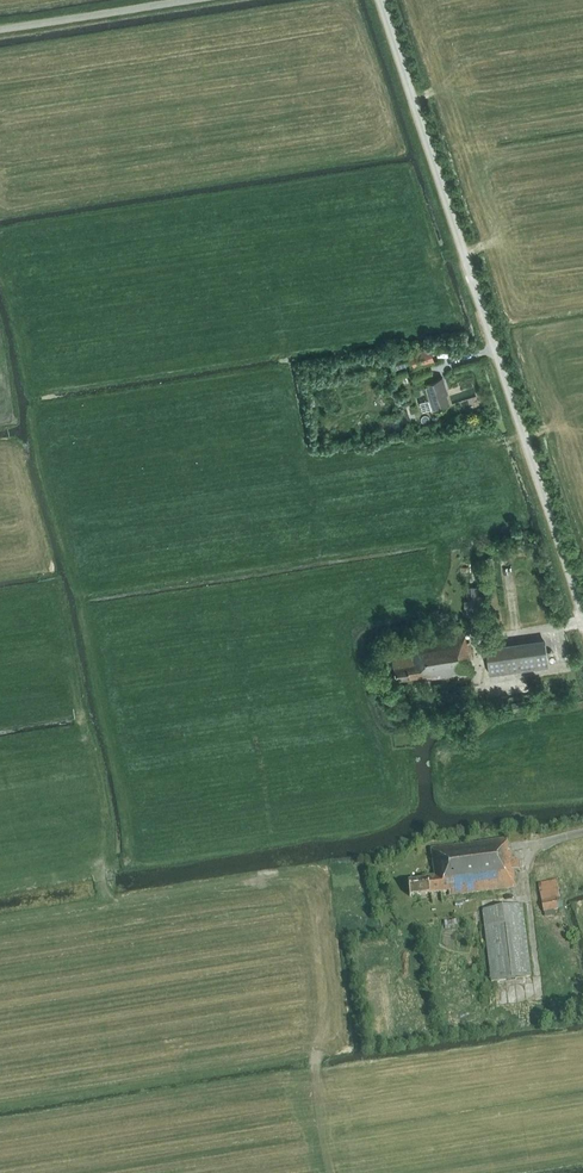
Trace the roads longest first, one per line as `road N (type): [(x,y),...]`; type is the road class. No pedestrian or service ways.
road 1 (unclassified): [(582,614),(381,0)]
road 2 (unclassified): [(0,29),(190,0)]

